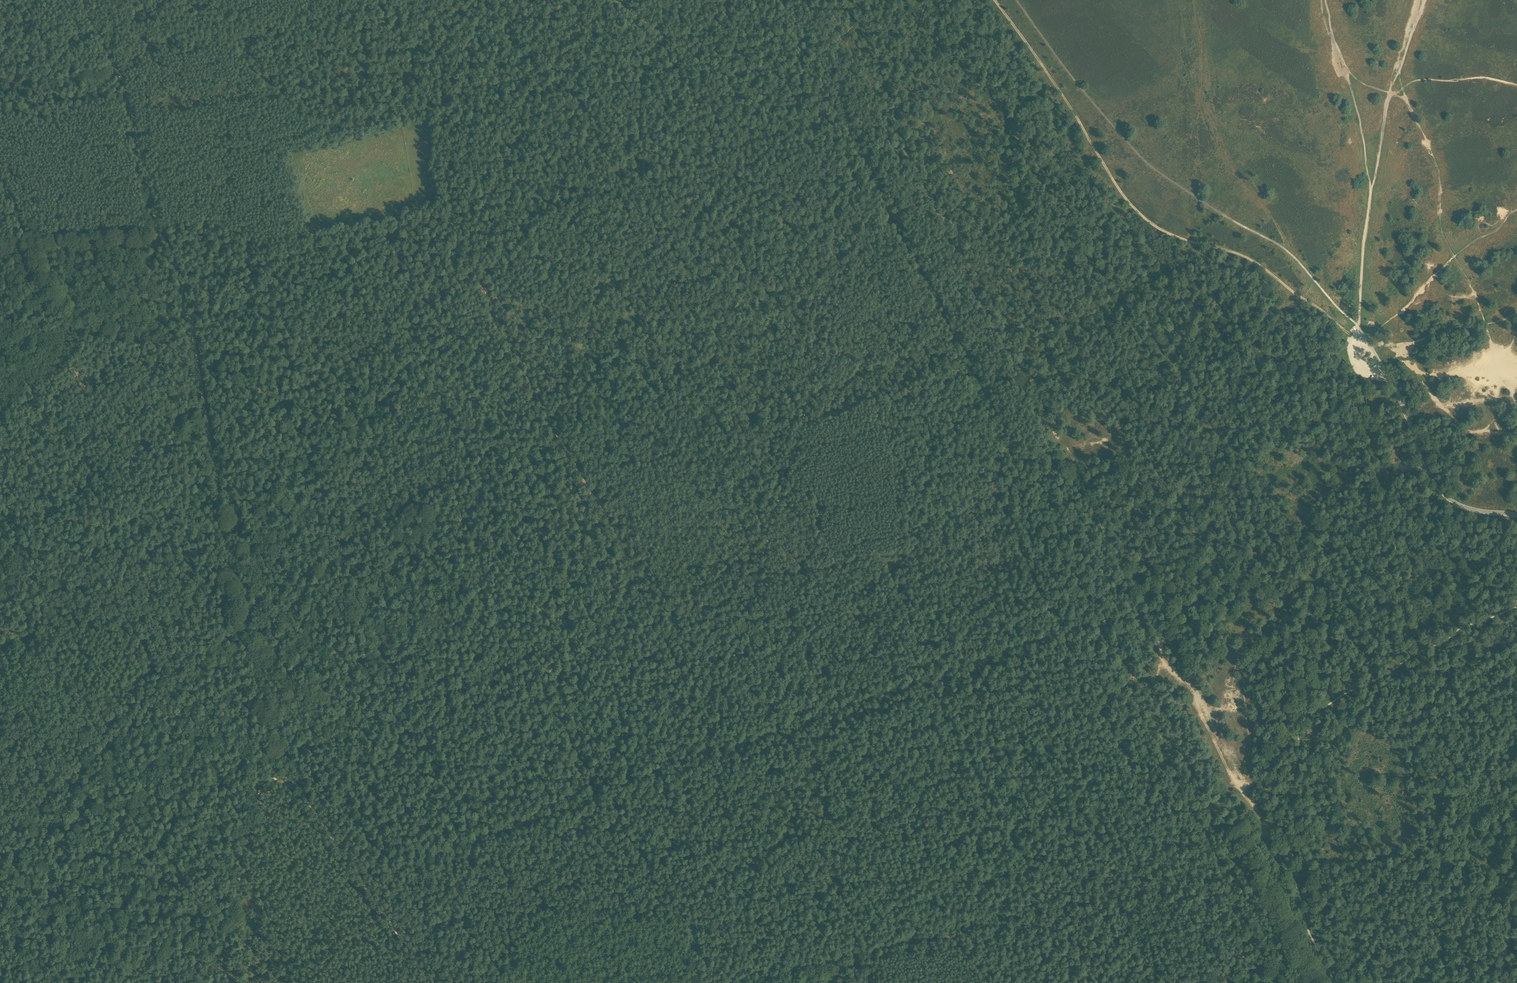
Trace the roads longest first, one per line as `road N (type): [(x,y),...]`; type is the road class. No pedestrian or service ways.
road 1 (track): [(604,0),(671,47),(707,145),(702,174),(679,215),(515,266),(492,295),(495,321),(629,566),(615,613),(549,672),(550,700),(580,780),(559,808),(406,868),(375,900)]
road 2 (track): [(454,982),(402,939),(286,772),(260,718),(207,422),(158,235)]
road 3 (track): [(995,0),(1142,216),(1252,260),(1348,332),(1359,326)]
road 4 (track): [(0,839),(238,624)]
road 5 (unclassified): [(1516,515),(1468,508),(1443,494),(1359,326)]
road 6 (track): [(158,235),(126,97),(81,0)]
road 7 (track): [(286,772),(249,805),(228,918),(201,982)]
road 8 (track): [(921,938),(743,982)]
road 9 (track): [(158,235),(0,239)]

